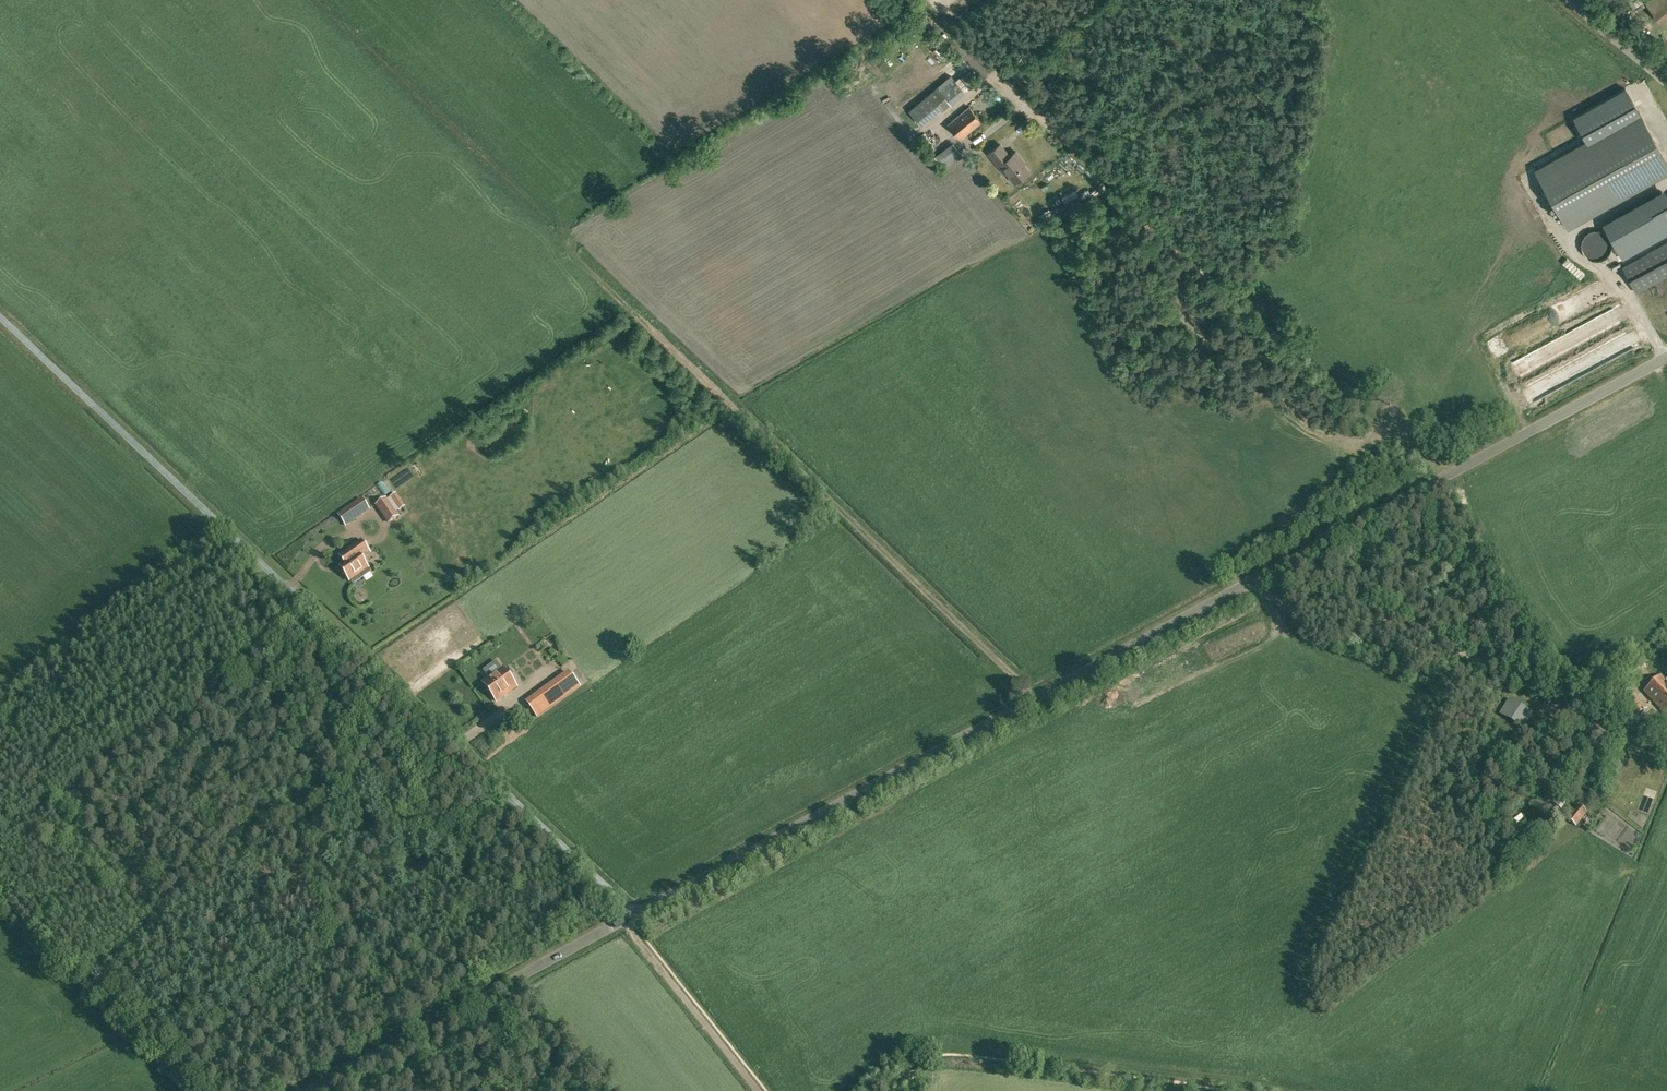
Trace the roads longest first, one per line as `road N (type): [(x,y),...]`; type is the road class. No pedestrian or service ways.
road 1 (unclassified): [(633,914),(1666,353)]
road 2 (track): [(1038,697),(307,0)]
road 3 (unclassified): [(633,914),(0,314)]
road 4 (unclassified): [(306,1090),(633,914)]
road 5 (track): [(935,1047),(1297,1090)]
road 6 (track): [(625,918),(765,1090)]
road 7 (unclassified): [(1666,85),(1567,0)]

